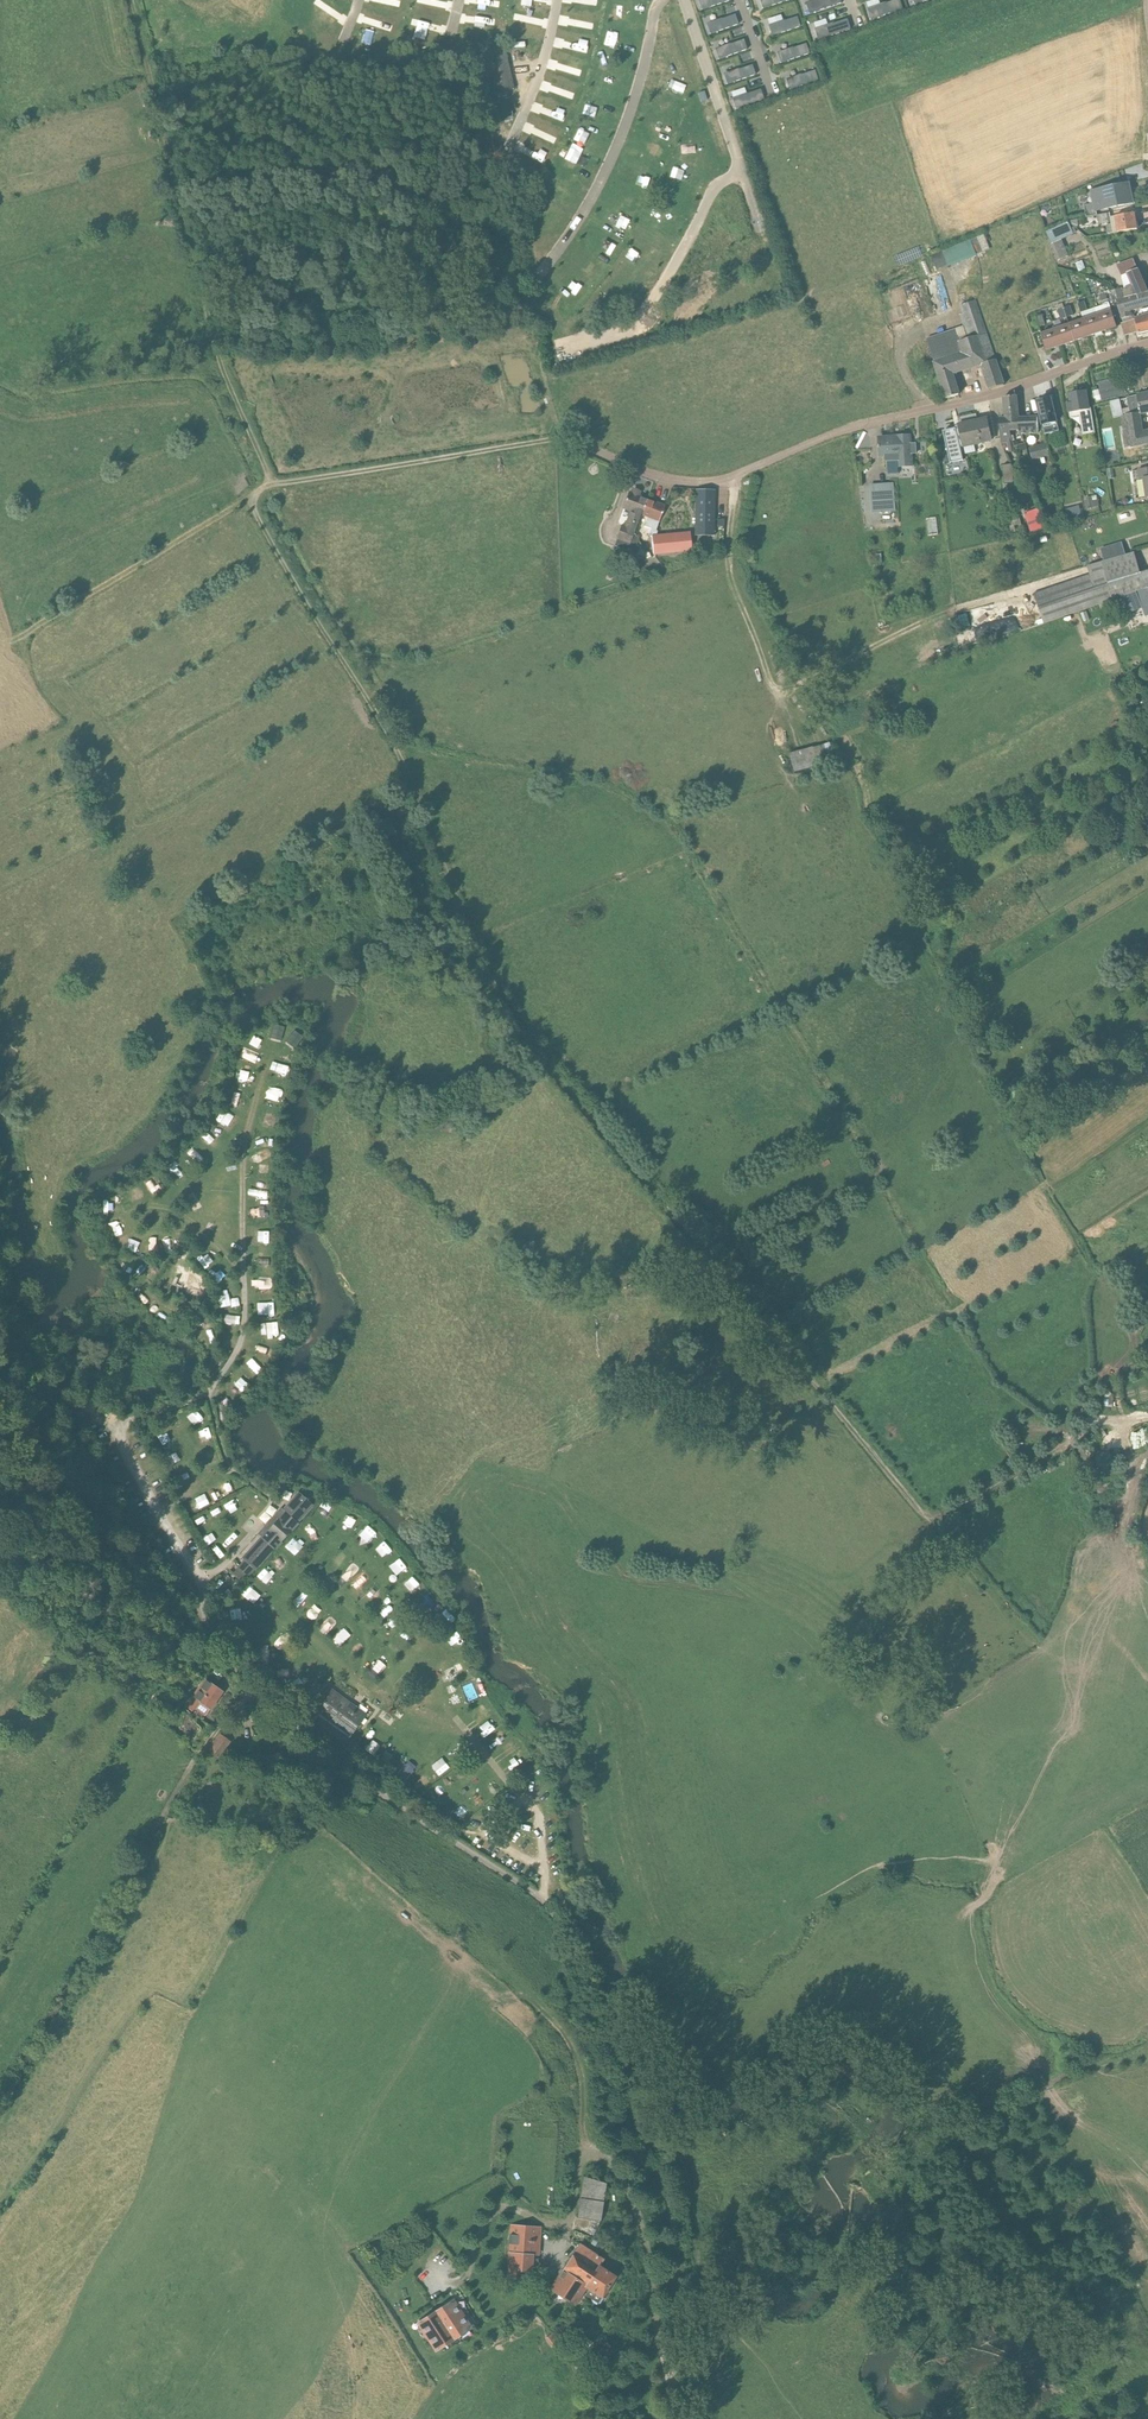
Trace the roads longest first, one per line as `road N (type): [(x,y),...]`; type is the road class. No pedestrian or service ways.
road 1 (track): [(251,497),(409,778),(500,997),(716,1276),(930,1519)]
road 2 (unclassified): [(672,2418),(672,2211),(589,1957),(532,1893),(264,1705),(190,1603)]
road 3 (unclassified): [(555,439),(663,477),(710,481),(854,426),(992,395),(1147,343)]
road 4 (track): [(252,1692),(195,1759),(0,2108)]
road 5 (track): [(555,439),(272,485)]
road 6 (track): [(251,497),(28,633)]
road 7 (track): [(930,1519),(1000,1485),(1091,1422),(1134,1426)]
road 8 (track): [(930,1519),(1036,1644)]
road 9 (track): [(217,355),(272,485)]
road 10 (track): [(1134,1426),(1134,1482),(1122,1522),(1089,1549)]

